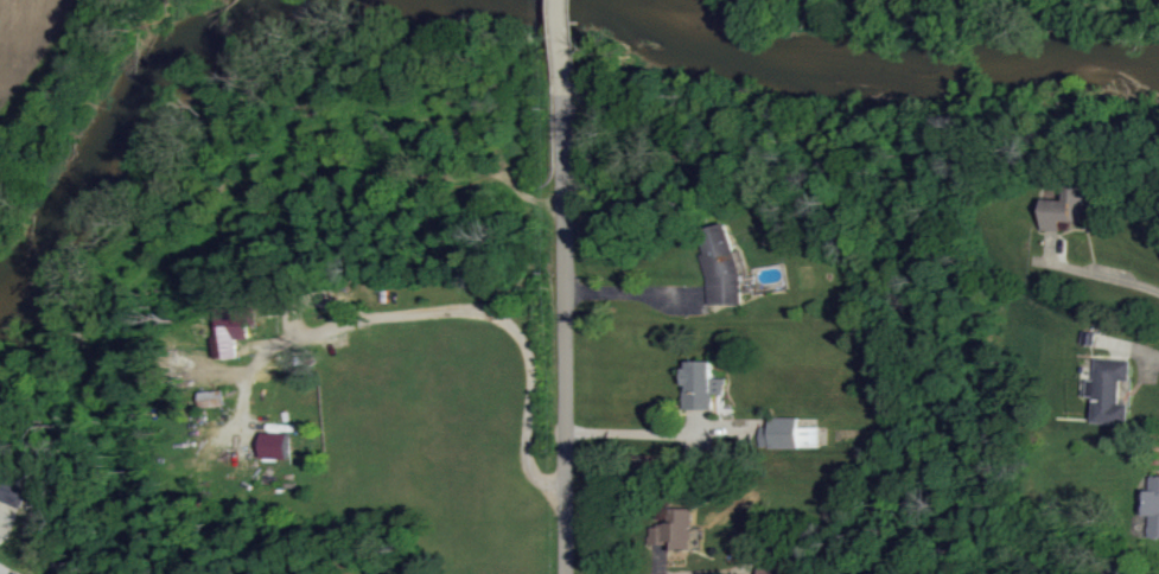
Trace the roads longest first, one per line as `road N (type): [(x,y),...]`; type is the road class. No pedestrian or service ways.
road 1 (tertiary): [(567,573),(561,97)]

